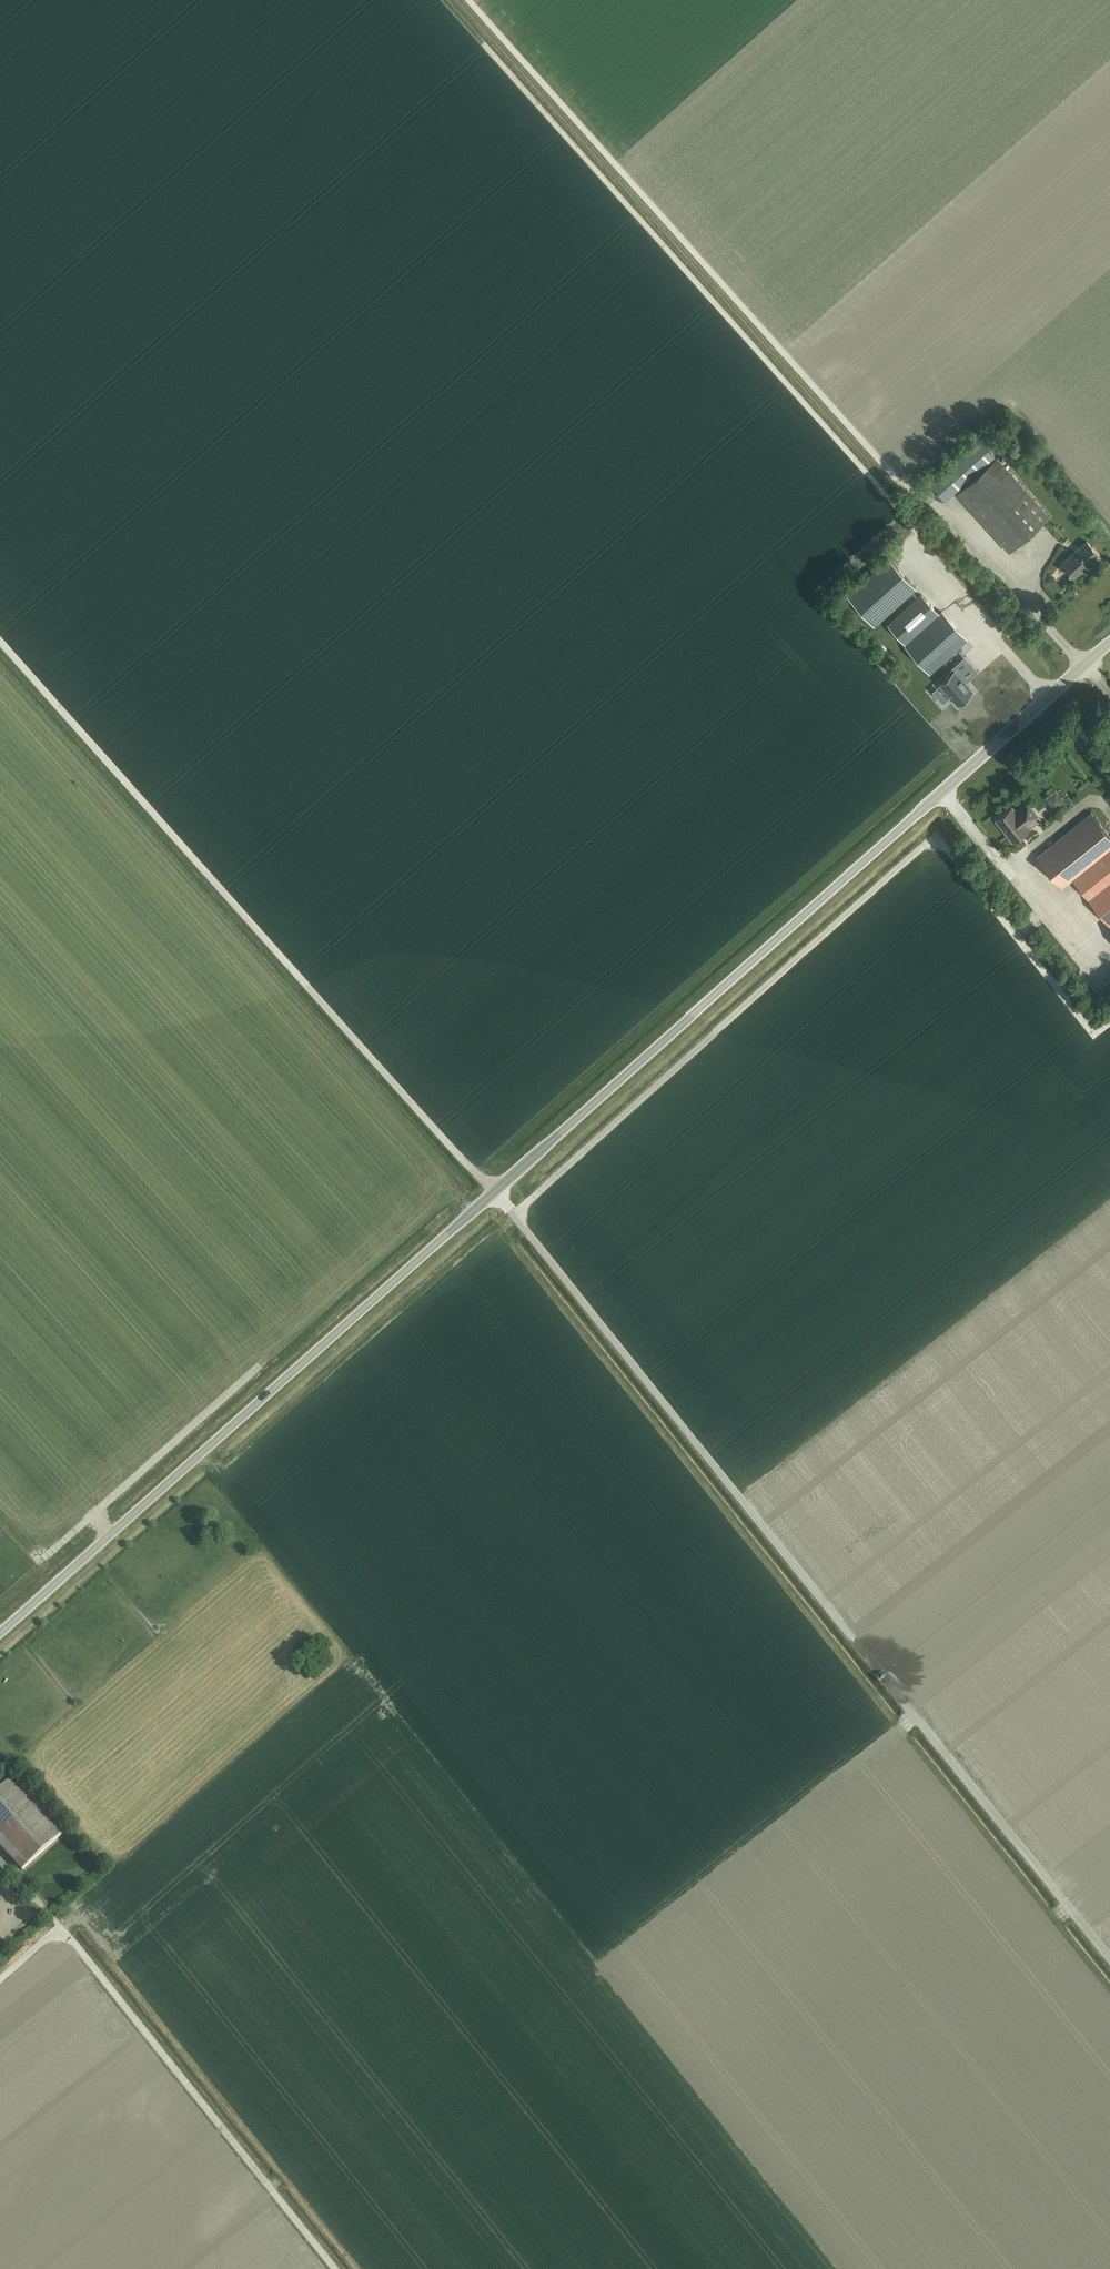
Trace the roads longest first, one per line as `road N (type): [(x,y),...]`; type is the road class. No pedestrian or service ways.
road 1 (unclassified): [(1109,1959),(494,1192)]
road 2 (track): [(512,1215),(936,835),(1094,1034),(1109,1022)]
road 3 (unclassified): [(494,1192),(1109,644)]
road 4 (unclassified): [(0,1629),(494,1192)]

